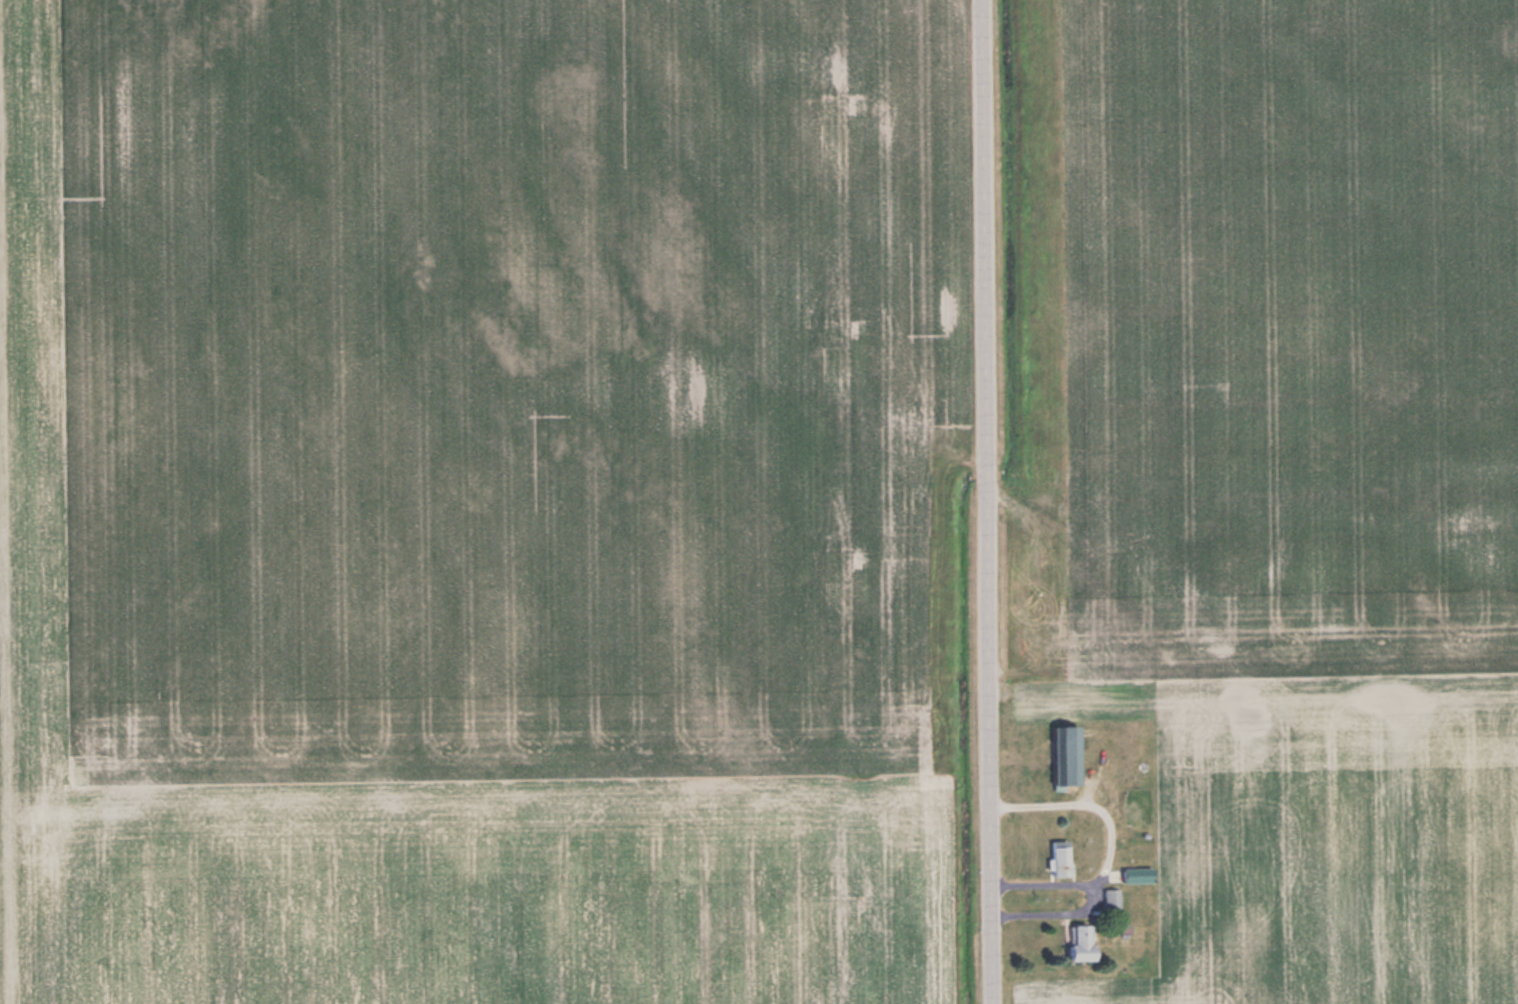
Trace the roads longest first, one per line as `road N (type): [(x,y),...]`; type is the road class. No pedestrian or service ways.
road 1 (residential): [(993,1003),(984,0)]

